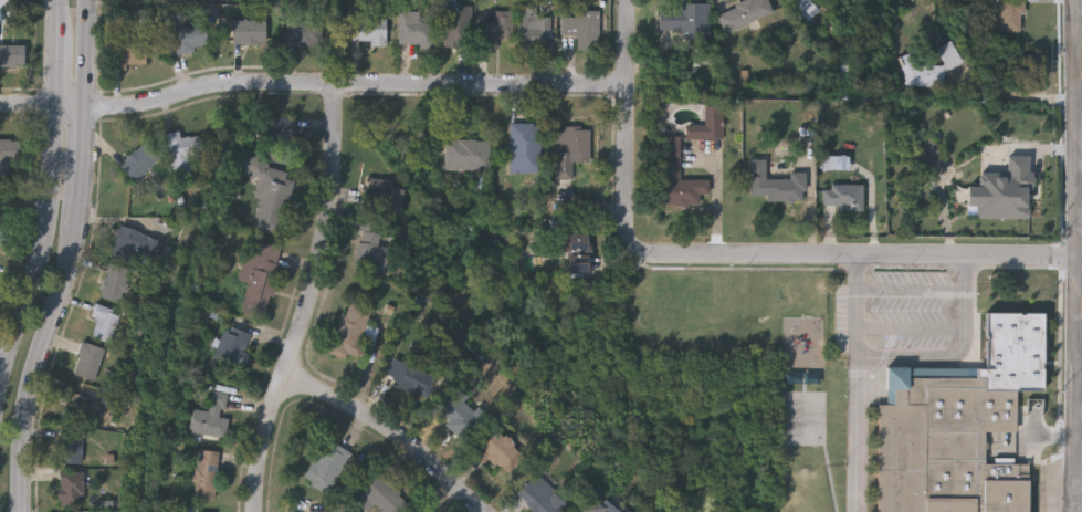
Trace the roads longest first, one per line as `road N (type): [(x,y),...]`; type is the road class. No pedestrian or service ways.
road 1 (residential): [(0,108),(128,109),(228,84),(623,88)]
road 2 (secondary): [(27,511),(32,429),(86,244),(95,0)]
road 3 (tertiary): [(1076,511),(1077,0)]
road 4 (secondary): [(61,0),(51,251),(0,430)]
road 5 (residential): [(261,511),(265,451),(309,317),(332,206),(337,86)]
road 6 (residential): [(1078,260),(644,253)]
road 7 (residential): [(644,253),(631,248),(626,229),(627,0)]
road 8 (residential): [(489,511),(369,409),(288,376)]

